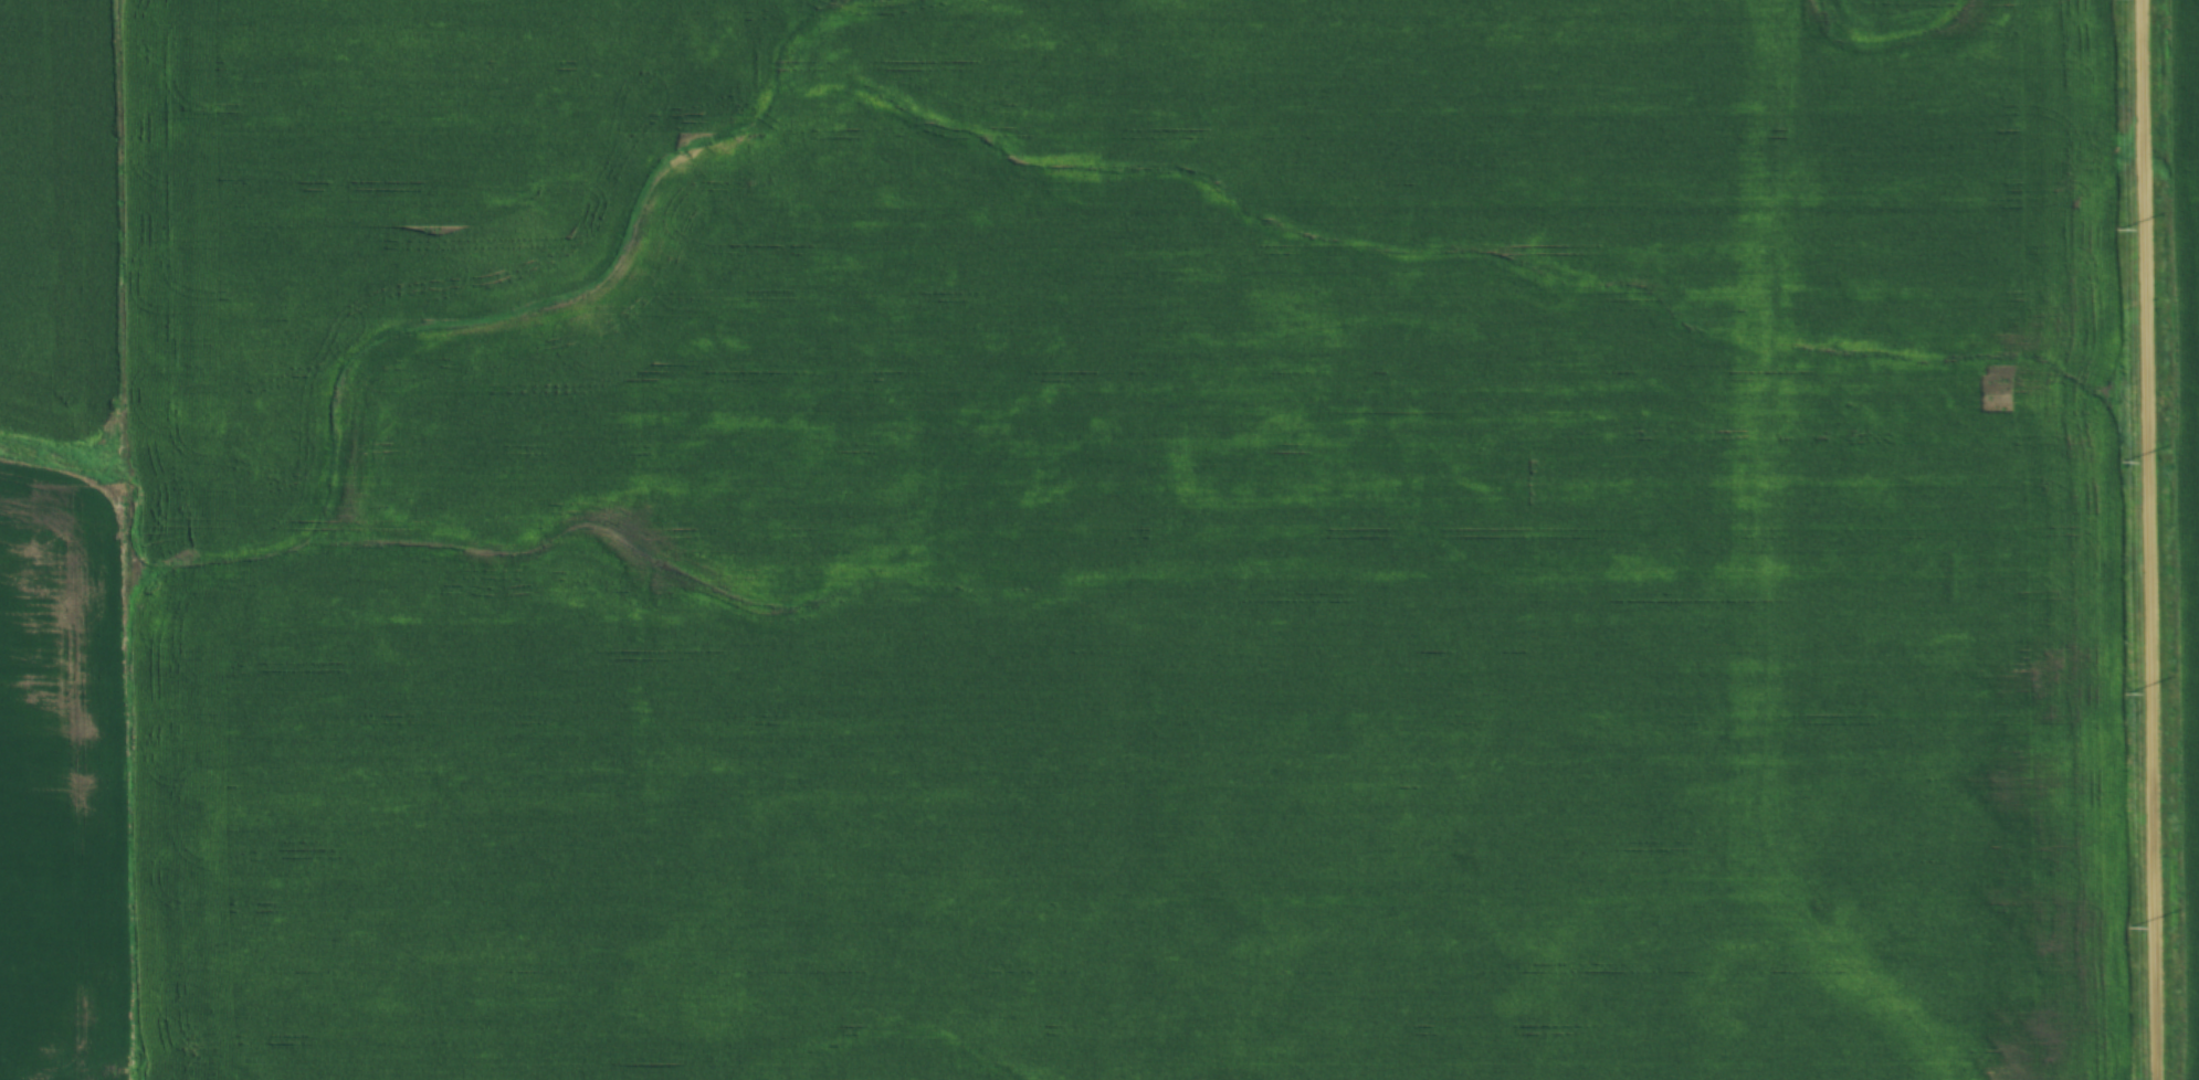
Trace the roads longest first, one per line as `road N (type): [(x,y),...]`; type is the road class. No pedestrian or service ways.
road 1 (residential): [(2155,1079),(2142,0)]

